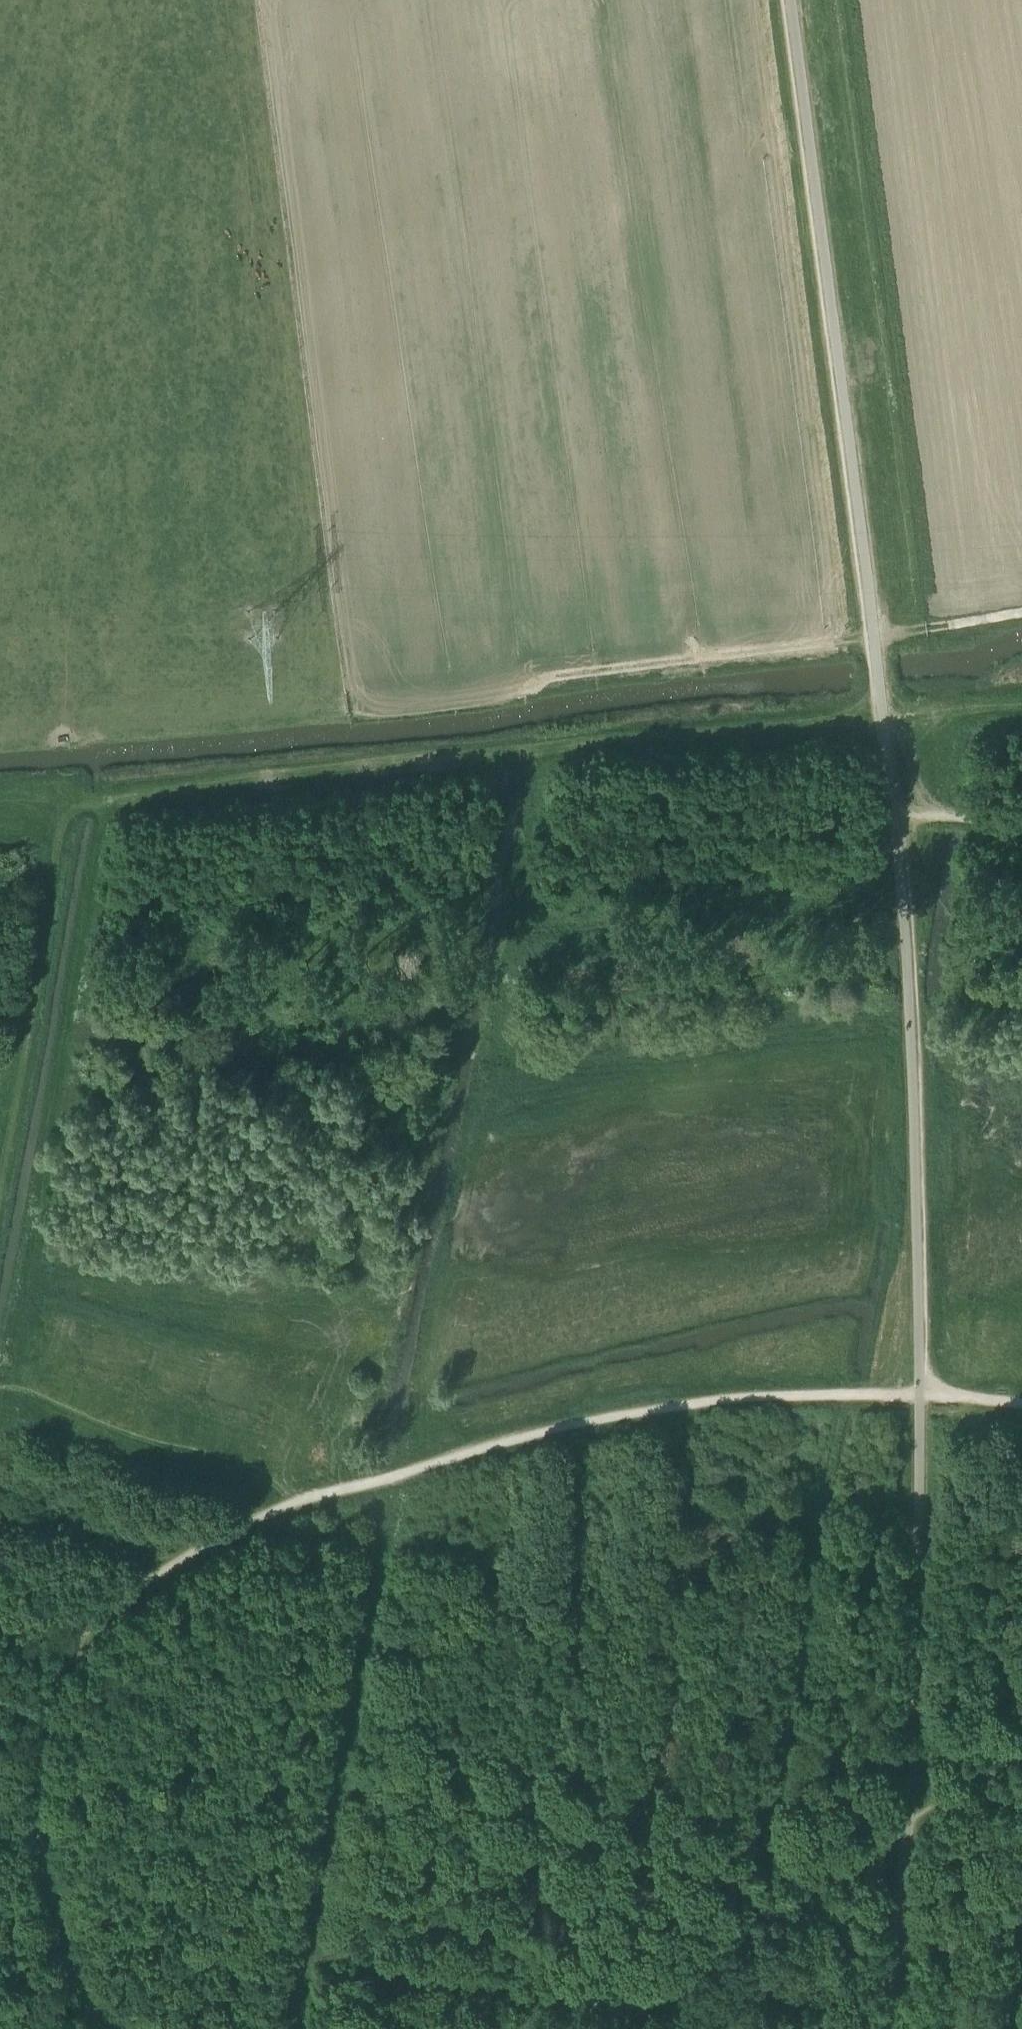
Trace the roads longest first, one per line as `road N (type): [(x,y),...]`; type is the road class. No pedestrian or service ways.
road 1 (track): [(99,2028),(39,1840),(36,1751),(52,1679),(71,1643),(140,1584),(220,1534),(299,1502),(655,1407),(806,1395),(1021,1405)]
road 2 (track): [(884,730),(80,811),(0,1212)]
road 3 (track): [(590,2028),(757,1924),(1021,1738)]
road 4 (track): [(2,1388),(259,1476),(299,1502)]
road 5 (track): [(1021,823),(893,819)]

